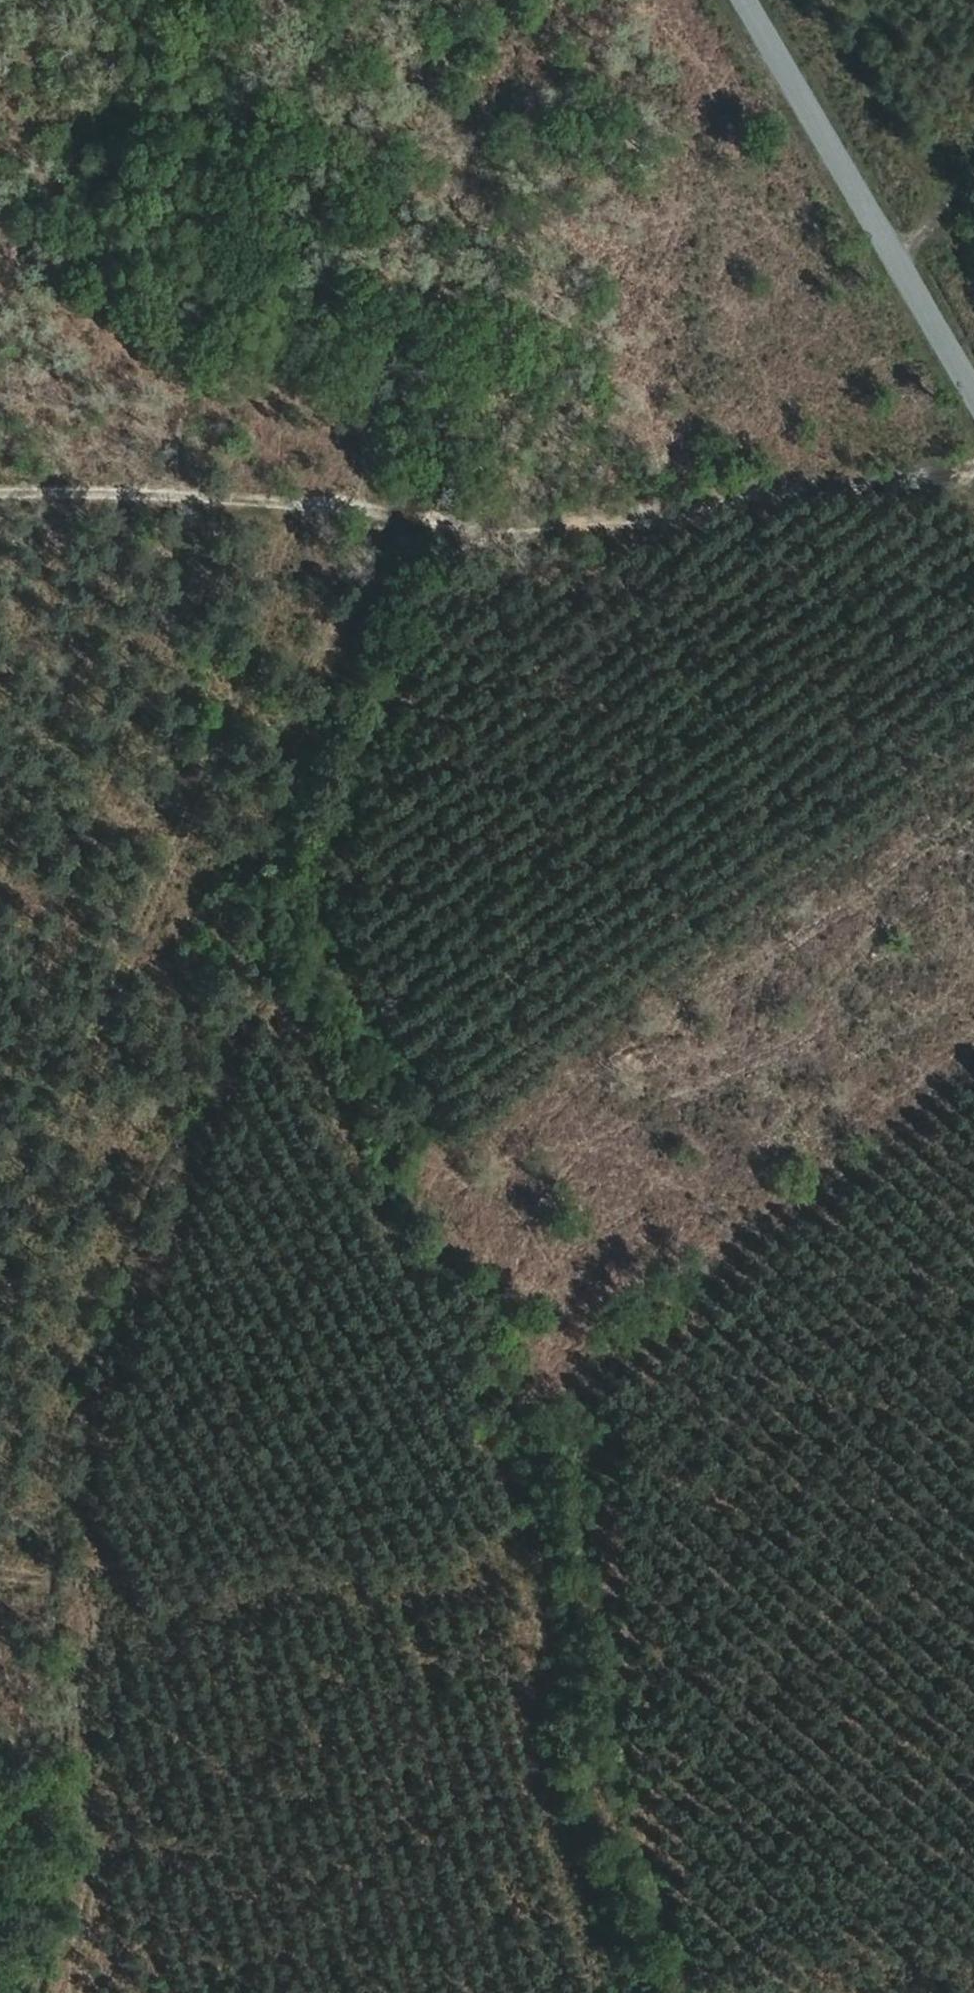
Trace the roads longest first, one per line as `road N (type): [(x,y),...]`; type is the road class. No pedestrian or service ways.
road 1 (tertiary): [(746,0),(973,388)]

